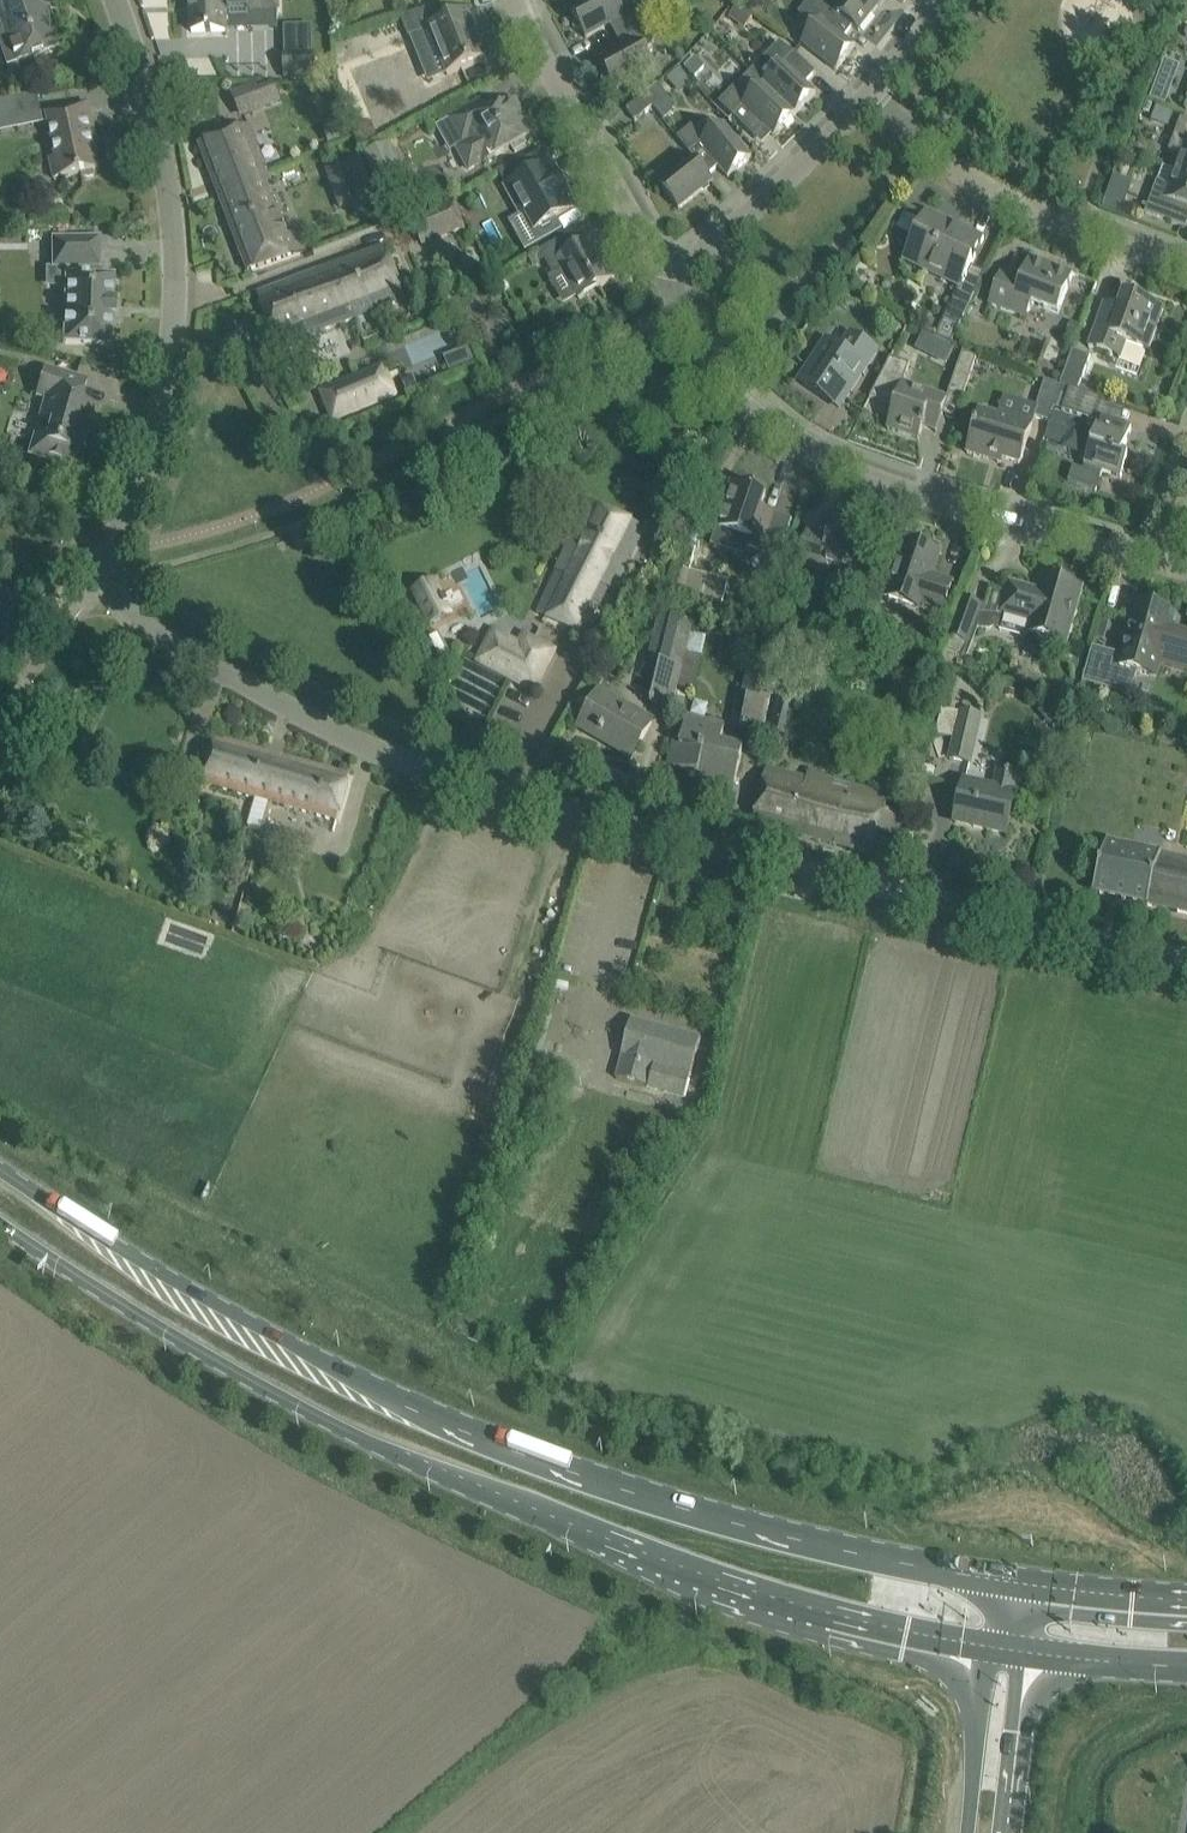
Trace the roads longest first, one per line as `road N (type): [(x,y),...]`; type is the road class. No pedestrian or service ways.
road 1 (unclassified): [(1186,956),(450,777),(307,716),(143,625),(123,608),(110,578)]
road 2 (primary): [(1020,1583),(736,1523),(524,1454),(256,1326),(0,1170)]
road 3 (primary): [(0,1224),(275,1394),(412,1463),(722,1581),(986,1646)]
road 4 (residential): [(1186,546),(1169,561),(1109,554),(844,462),(760,413),(725,378),(680,306),(672,265)]
road 5 (residential): [(110,578),(165,404),(174,342),(175,197),(127,0)]
road 6 (residential): [(1186,269),(1067,227),(988,189),(865,100)]
road 7 (residential): [(672,265),(651,251),(528,0)]
road 8 (residential): [(672,265),(692,257),(865,100)]
road 9 (tertiary): [(986,1646),(968,1832)]
road 10 (tertiary): [(1008,1832),(1028,1653)]
road 11 (primary): [(1186,1599),(1020,1583)]
road 12 (primary): [(1028,1653),(1186,1666)]
road 13 (residential): [(865,100),(940,0)]

